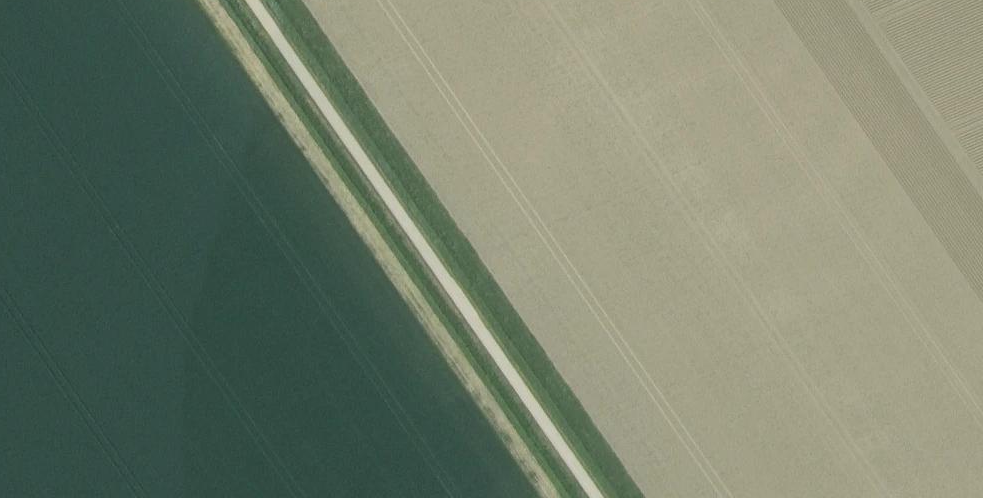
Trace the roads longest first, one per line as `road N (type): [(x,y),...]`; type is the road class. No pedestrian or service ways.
road 1 (unclassified): [(596,497),(253,0)]

